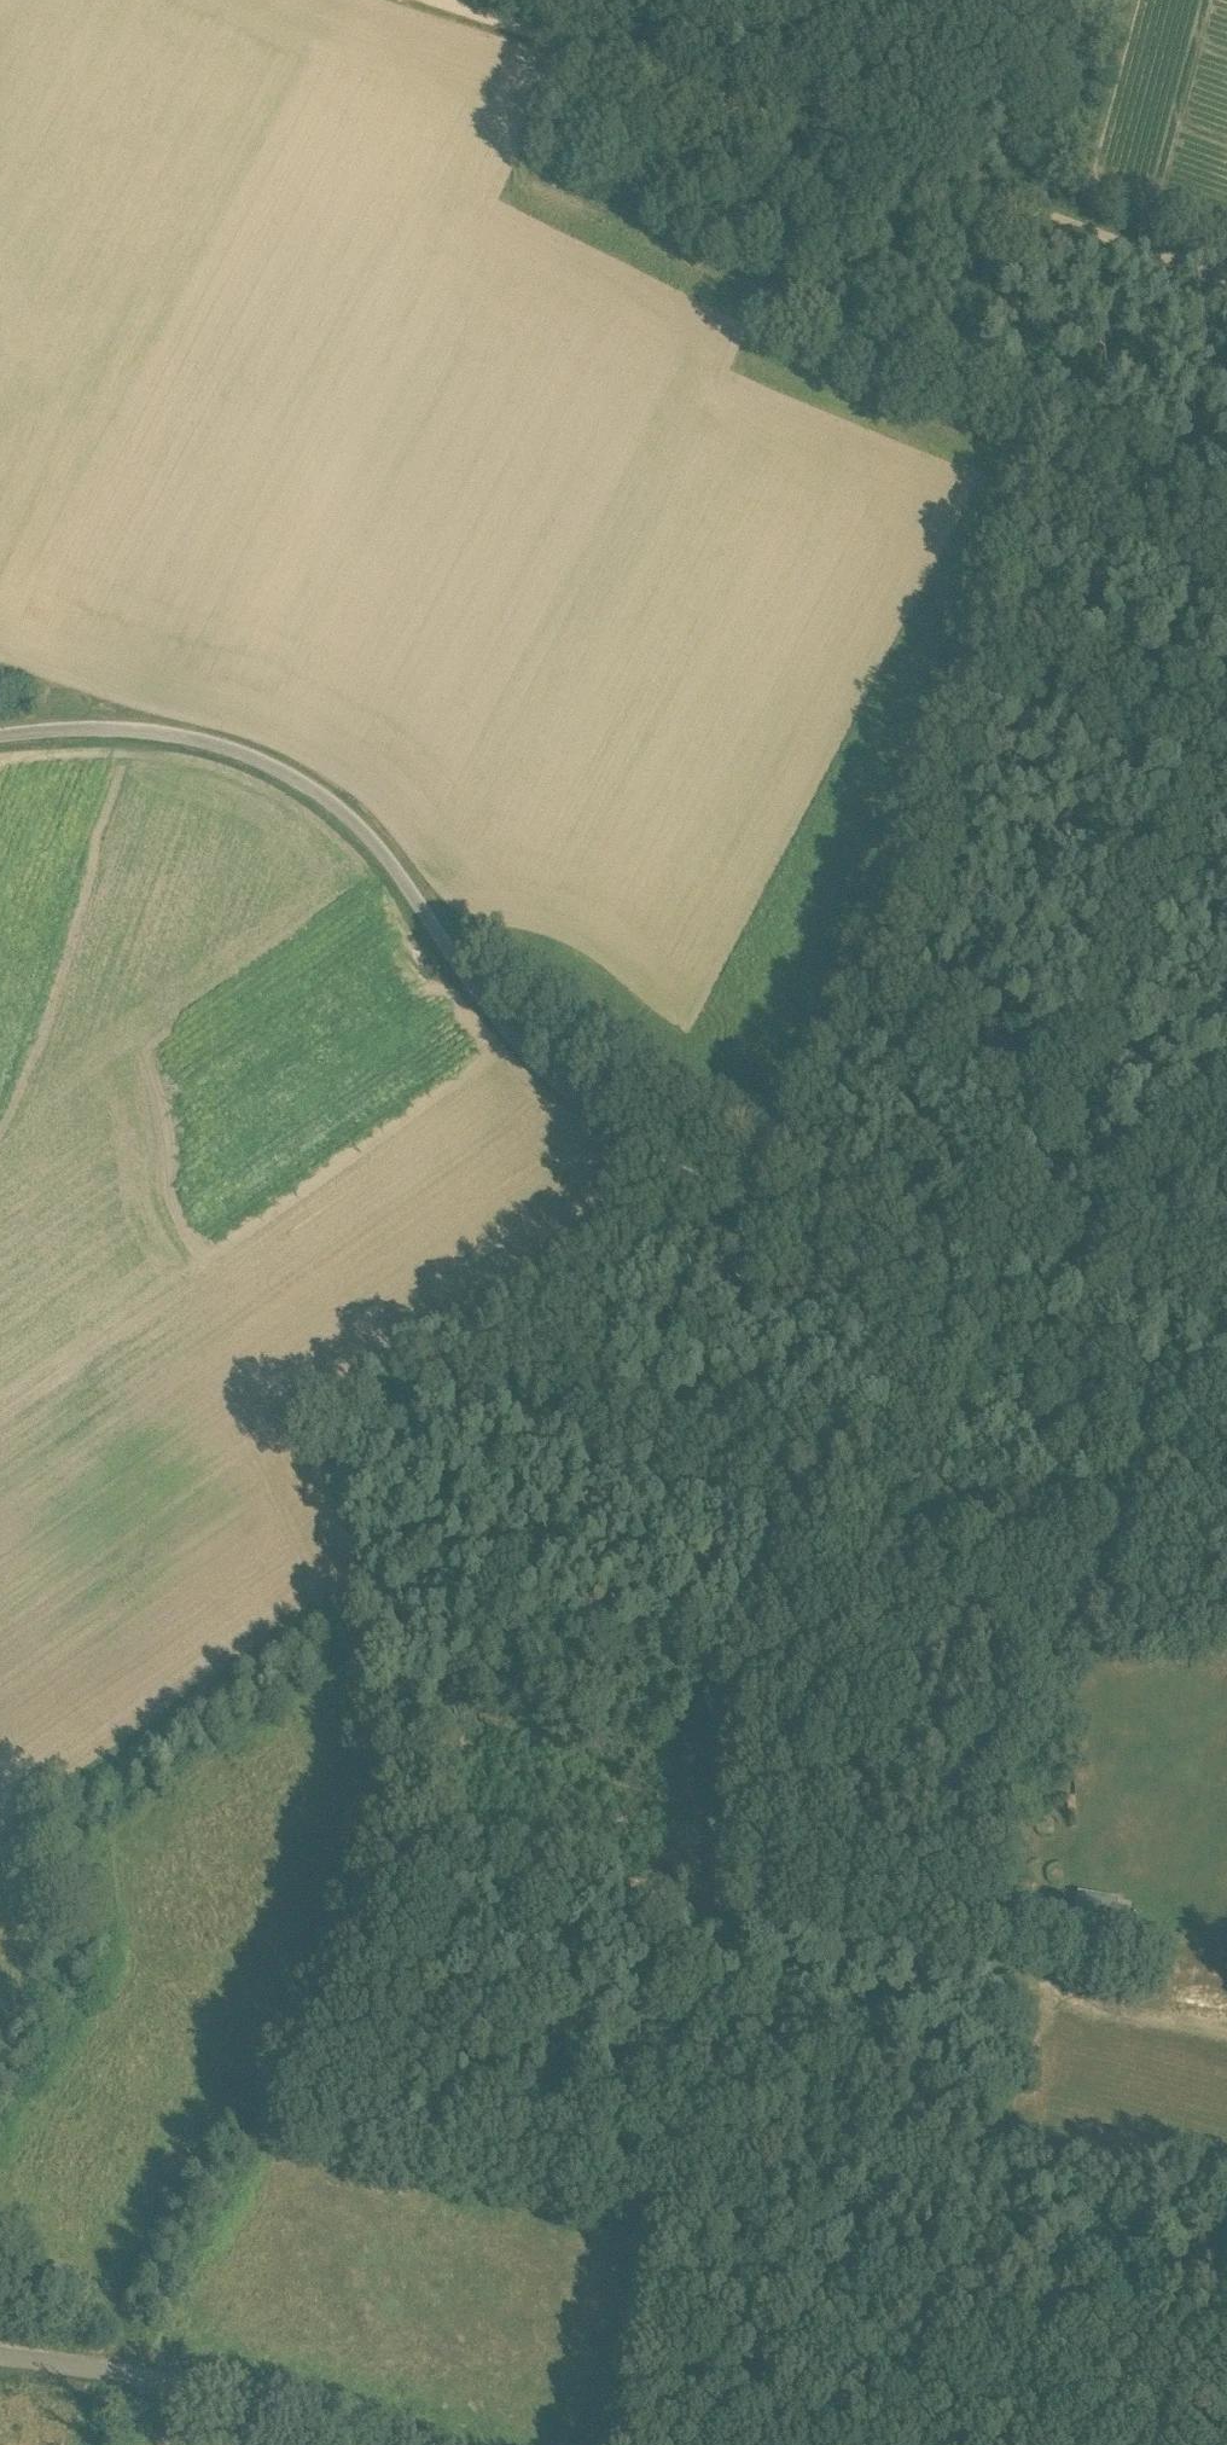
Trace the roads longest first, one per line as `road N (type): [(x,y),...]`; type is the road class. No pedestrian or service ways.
road 1 (unclassified): [(1226,1251),(1068,1214),(909,1199),(756,1202),(612,1157),(571,1125),(506,1039),(418,895),(360,831),(265,772),(170,740),(0,752)]
road 2 (track): [(1226,282),(426,0)]
road 3 (unclassified): [(0,2358),(133,2378),(370,2444)]
road 4 (track): [(1008,205),(931,405)]
road 5 (track): [(1226,1073),(1186,1129),(1085,1219)]
road 6 (track): [(133,2378),(0,2257)]

